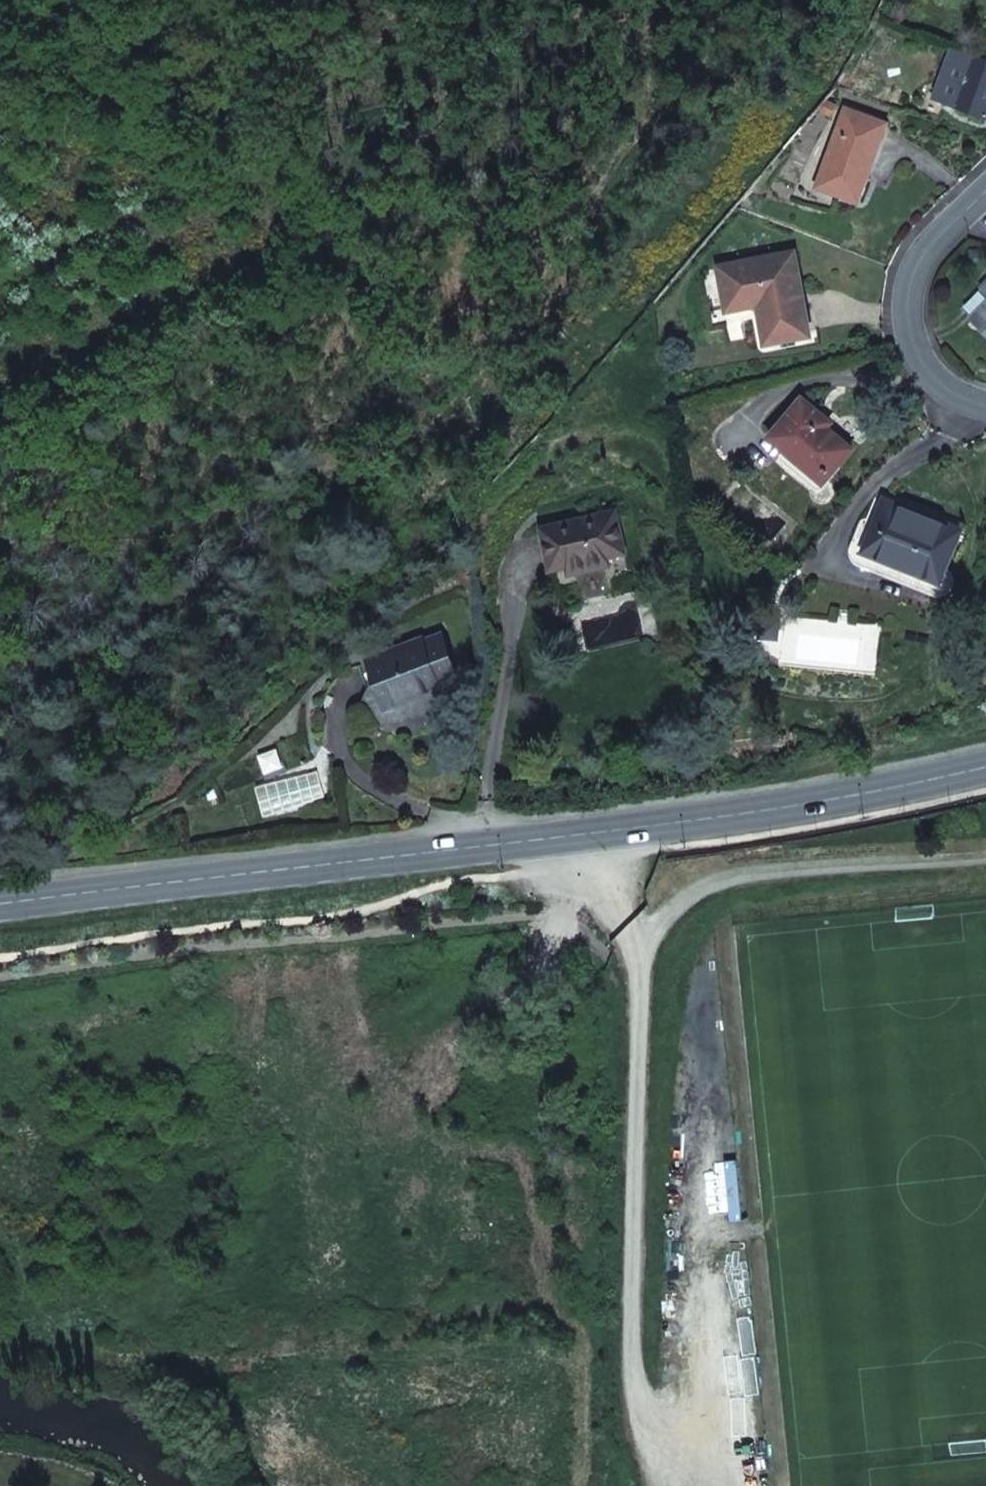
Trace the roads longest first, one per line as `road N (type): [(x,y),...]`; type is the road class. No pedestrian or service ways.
road 1 (primary): [(0,907),(709,817),(985,772)]
road 2 (unclassified): [(985,193),(917,254),(902,318),(923,367),(985,402)]

